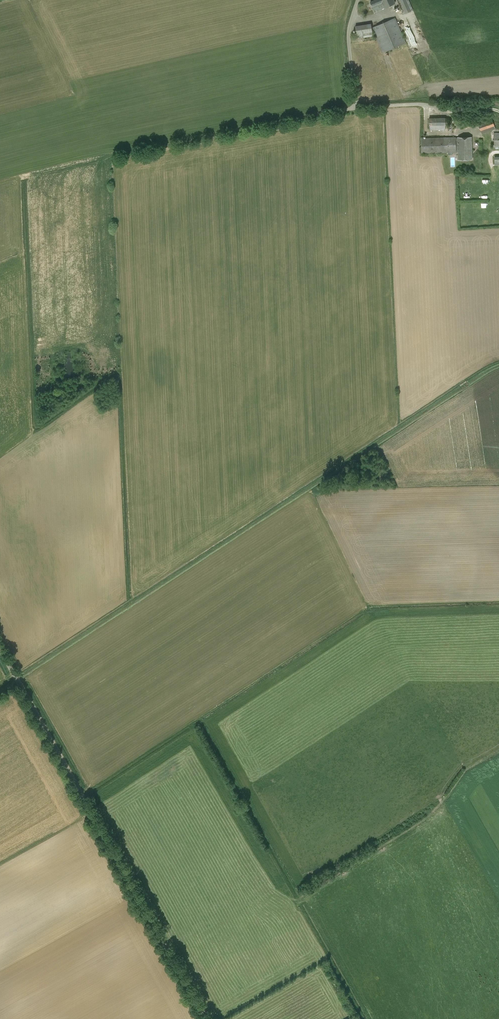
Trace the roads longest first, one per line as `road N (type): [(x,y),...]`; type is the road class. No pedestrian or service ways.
road 1 (unclassified): [(207,1018),(0,648)]
road 2 (residential): [(475,132),(462,131),(434,107),(358,105),(349,34),(359,0)]

